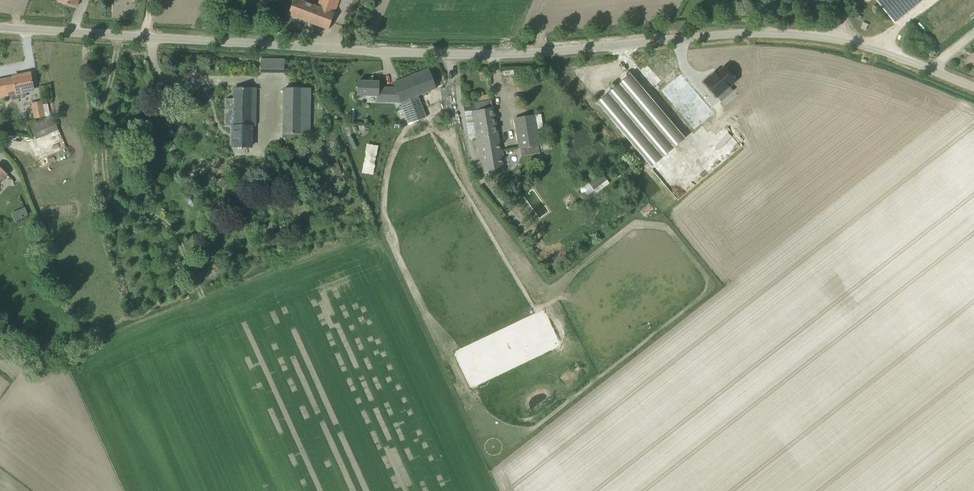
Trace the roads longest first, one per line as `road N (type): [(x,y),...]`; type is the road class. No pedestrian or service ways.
road 1 (unclassified): [(0,32),(408,59),(777,32),(893,54),(973,87)]

